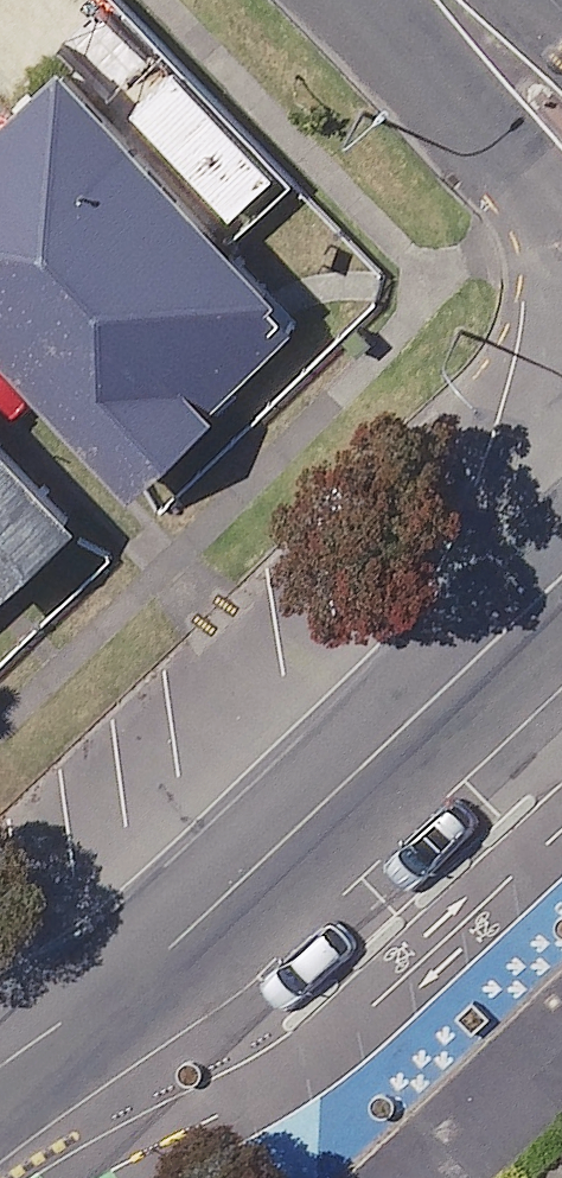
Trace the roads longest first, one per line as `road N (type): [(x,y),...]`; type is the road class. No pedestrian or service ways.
road 1 (tertiary): [(0,1068),(377,756)]
road 2 (tertiary): [(377,756),(561,463)]
road 3 (residential): [(408,0),(434,69),(535,205),(561,259)]
road 4 (tertiary): [(377,756),(561,637)]

